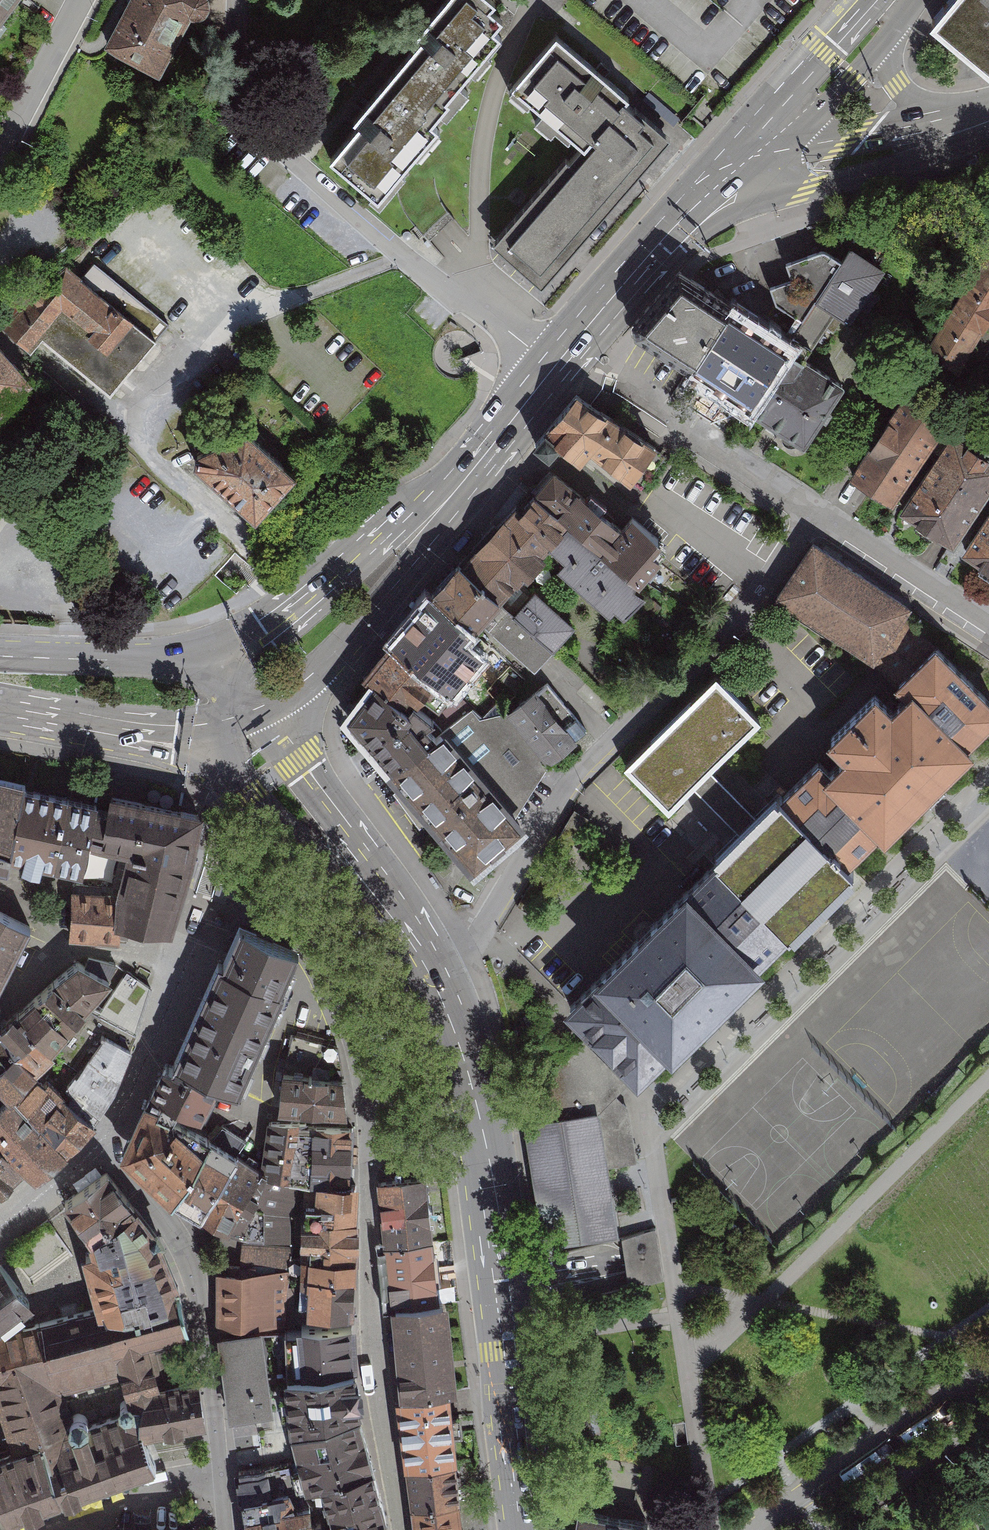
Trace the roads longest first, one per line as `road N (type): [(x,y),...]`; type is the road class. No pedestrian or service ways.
road 1 (residential): [(817,512),(768,585),(564,790),(486,927),(430,975)]
road 2 (primary): [(530,1529),(478,1132)]
road 3 (residential): [(552,367),(398,255),(241,117)]
road 4 (residential): [(369,1139),(370,1328),(399,1529)]
road 5 (residential): [(97,1155),(166,1223),(185,1261),(217,1496)]
road 6 (residential): [(369,1139),(352,1029),(299,931),(239,912),(205,931),(191,965)]
road 7 (secondary): [(249,723),(316,678),(439,533),(460,484)]
road 8 (primary): [(430,975),(249,723)]
road 9 (secondary): [(460,484),(408,507),(308,597),(216,650)]
road 10 (residential): [(751,1529),(988,1363)]
road 11 (secondary): [(552,367),(747,156)]
road 12 (primary): [(0,711),(176,736),(249,723)]
road 13 (secondary): [(965,119),(827,165),(747,156)]
road 14 (primary): [(216,650),(173,658),(0,656)]
road 15 (residential): [(0,1012),(46,965),(81,955),(126,947),(191,965)]
road 16 (residential): [(191,965),(97,1155)]
road 17 (residential): [(646,397),(817,512)]
road 18 (residential): [(817,512),(988,627)]
road 19 (secondary): [(879,19),(747,156)]
road 20 (residential): [(84,0),(0,154)]
road 21 (primary): [(478,1132),(450,1022),(430,975)]
road 22 (residential): [(217,1496),(101,1509),(58,1529)]
road 23 (secondary): [(460,484),(552,367)]
road 24 (secondary): [(965,119),(917,105),(897,83),(879,19)]
road 25 (residential): [(0,1228),(97,1155)]

